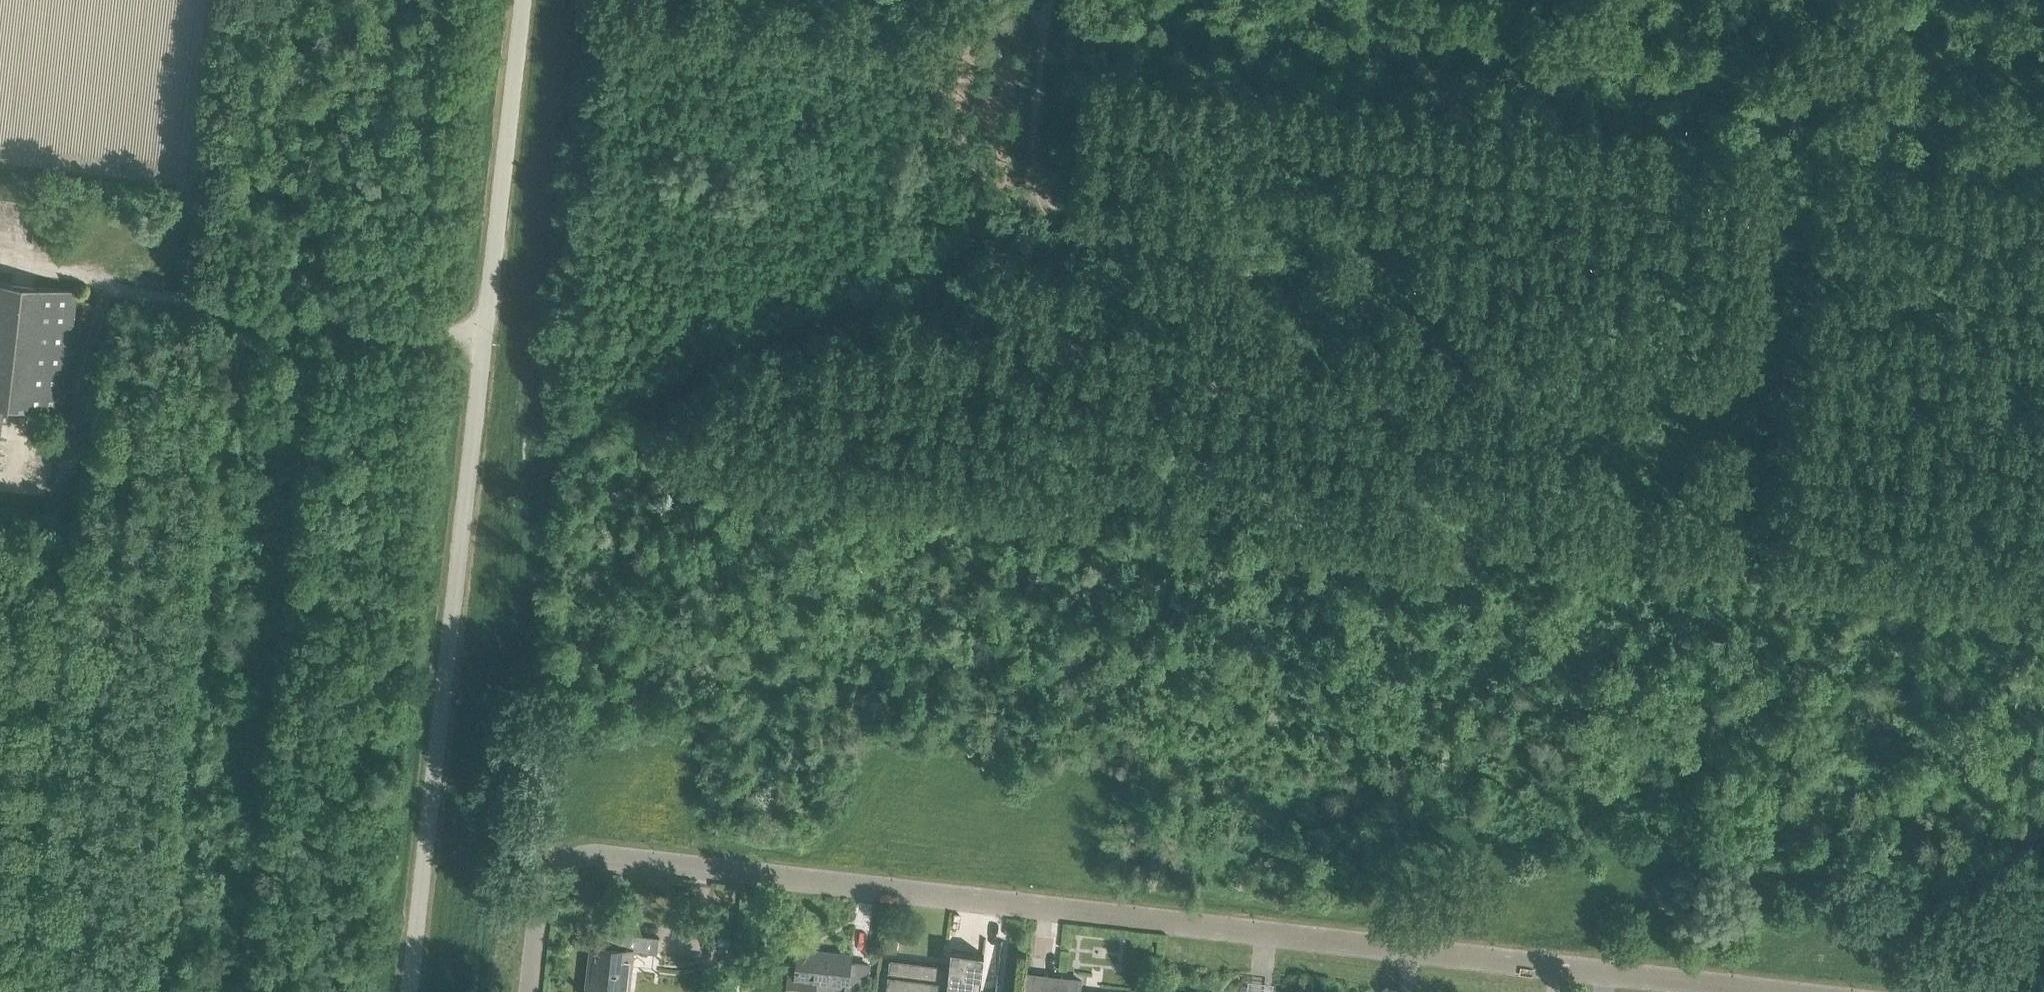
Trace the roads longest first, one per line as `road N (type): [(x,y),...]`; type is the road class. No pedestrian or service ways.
road 1 (residential): [(532,991),(544,888),(592,857),(1751,991)]
road 2 (unclassified): [(409,991),(522,0)]

